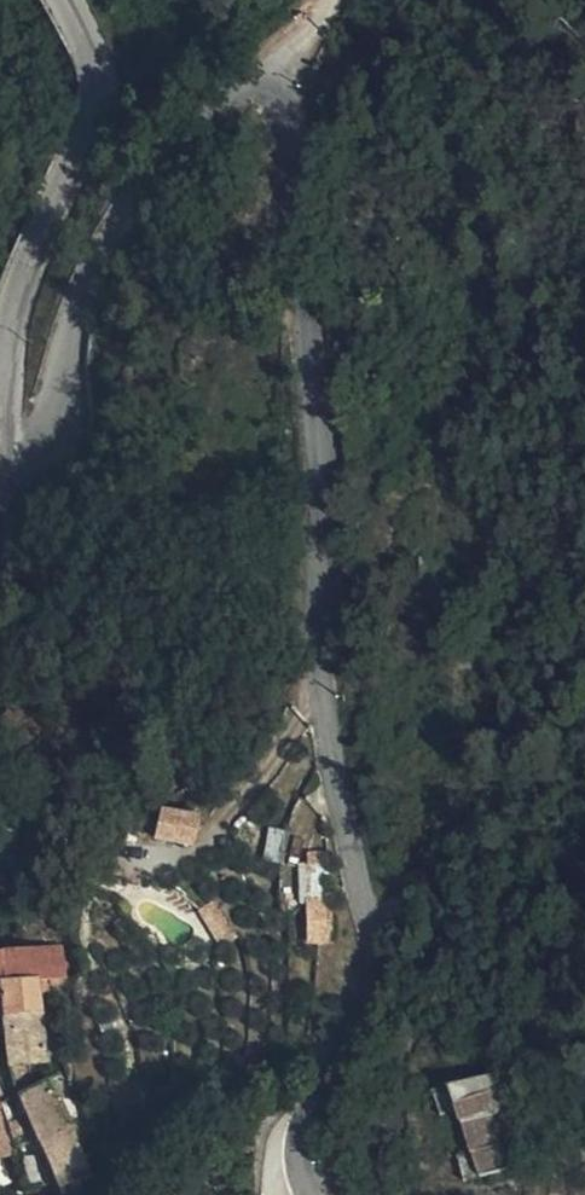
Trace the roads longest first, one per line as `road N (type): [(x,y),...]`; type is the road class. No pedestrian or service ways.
road 1 (residential): [(3,496),(34,481),(52,453),(66,347),(99,255),(246,73),(298,50),(308,87),(295,207),(323,707),(376,952),(371,1004),(317,1104),(300,1160),(309,1194)]
road 2 (tertiary): [(65,0),(86,43),(88,127),(21,291),(2,356),(0,405)]

